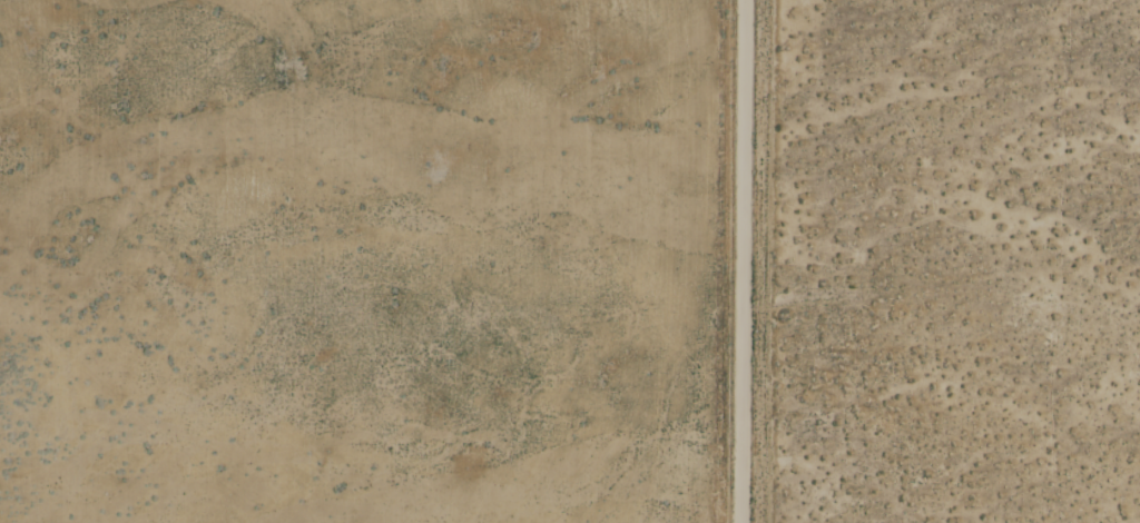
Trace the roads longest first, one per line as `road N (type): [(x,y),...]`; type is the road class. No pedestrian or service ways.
road 1 (residential): [(731,522),(736,0)]

